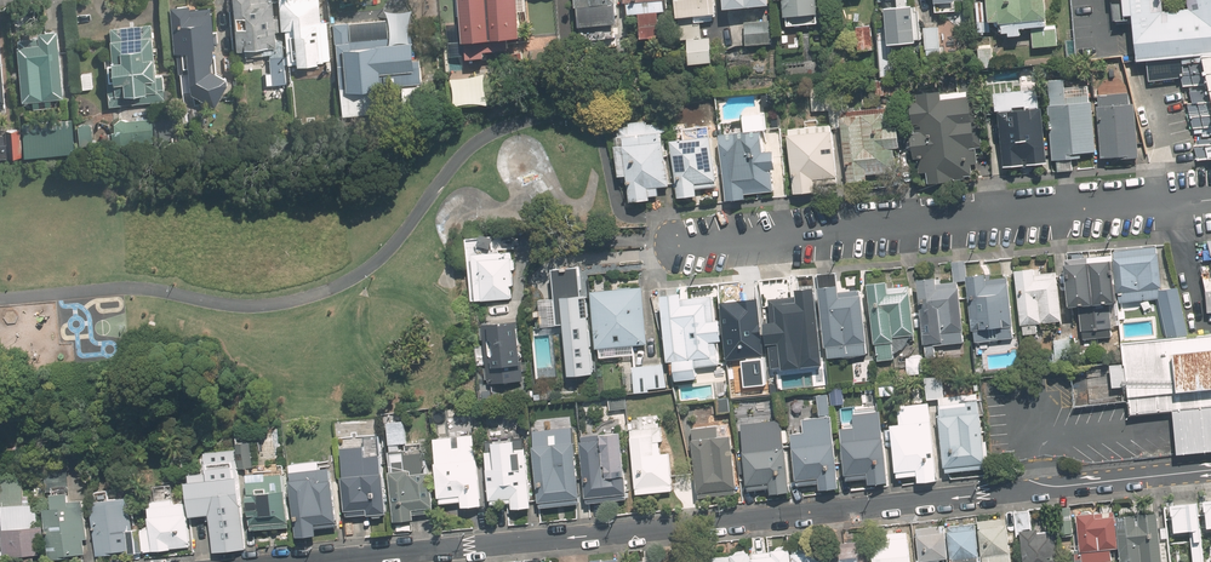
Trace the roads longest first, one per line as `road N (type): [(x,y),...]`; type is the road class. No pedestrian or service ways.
road 1 (residential): [(1210,469),(292,561)]
road 2 (residential): [(1210,199),(674,247)]

